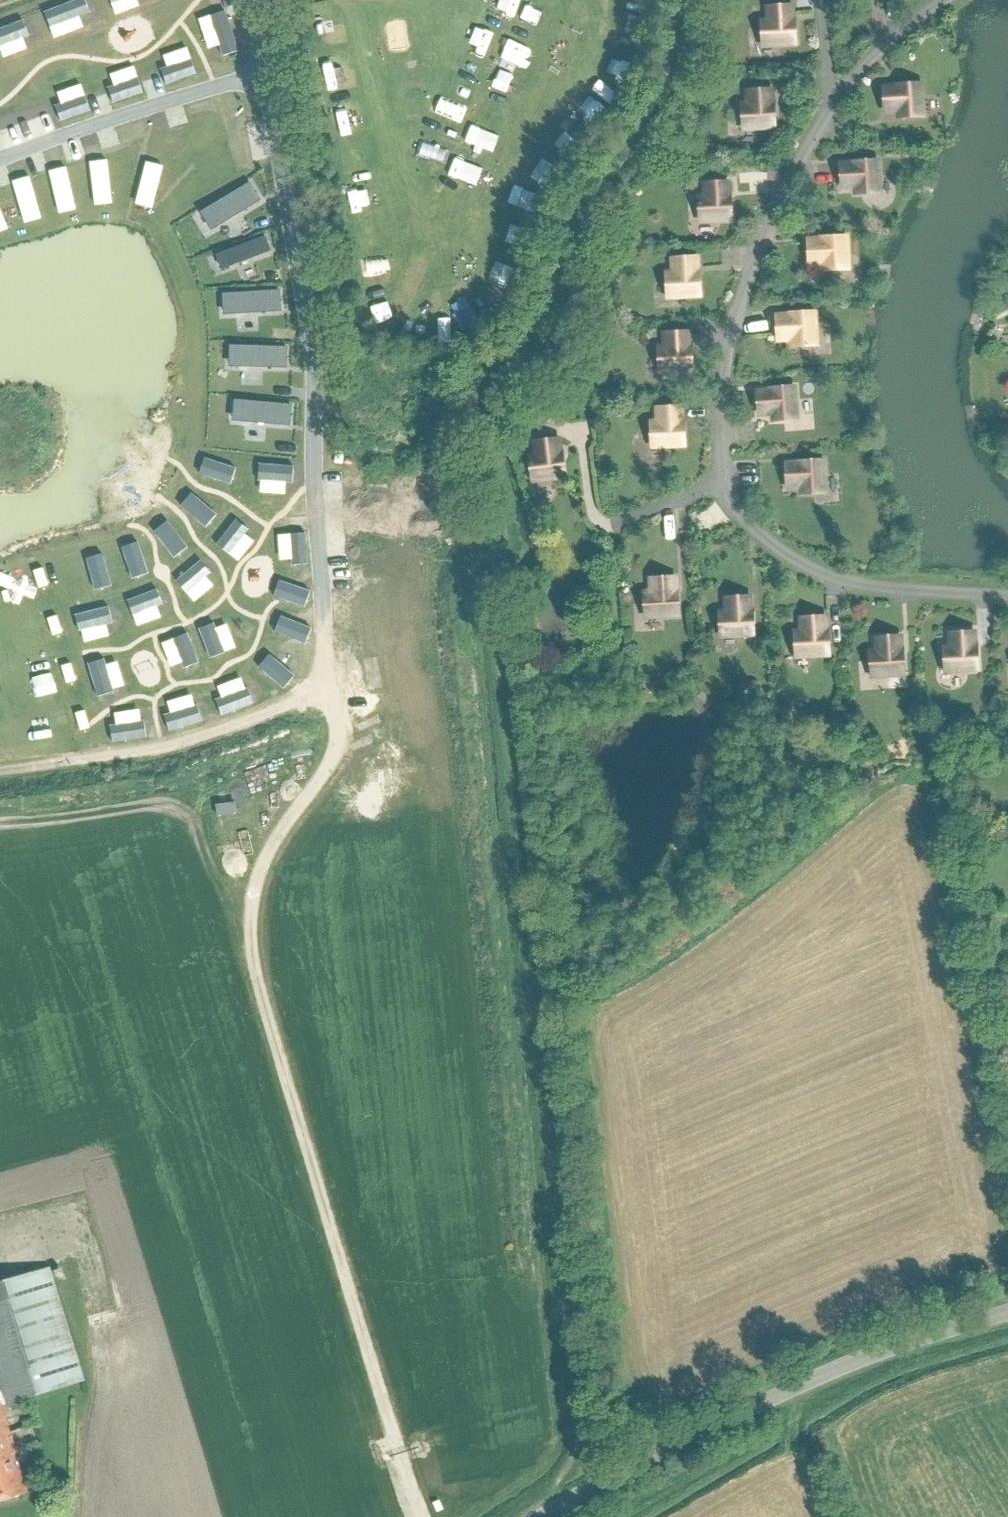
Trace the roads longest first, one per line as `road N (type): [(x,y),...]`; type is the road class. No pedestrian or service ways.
road 1 (track): [(530,1516),(577,1455),(580,1428),(500,677),(494,590),(511,547),(464,381),(538,316),(579,197),(660,93),(678,0)]
road 2 (track): [(248,0),(303,299),(324,585),(322,678),(339,734),(323,772),(261,867),(250,944),(421,1516)]
road 3 (tertiary): [(540,1516),(841,1366),(1007,1312)]
road 4 (track): [(325,689),(157,747),(0,771)]
road 5 (track): [(0,160),(261,71)]

